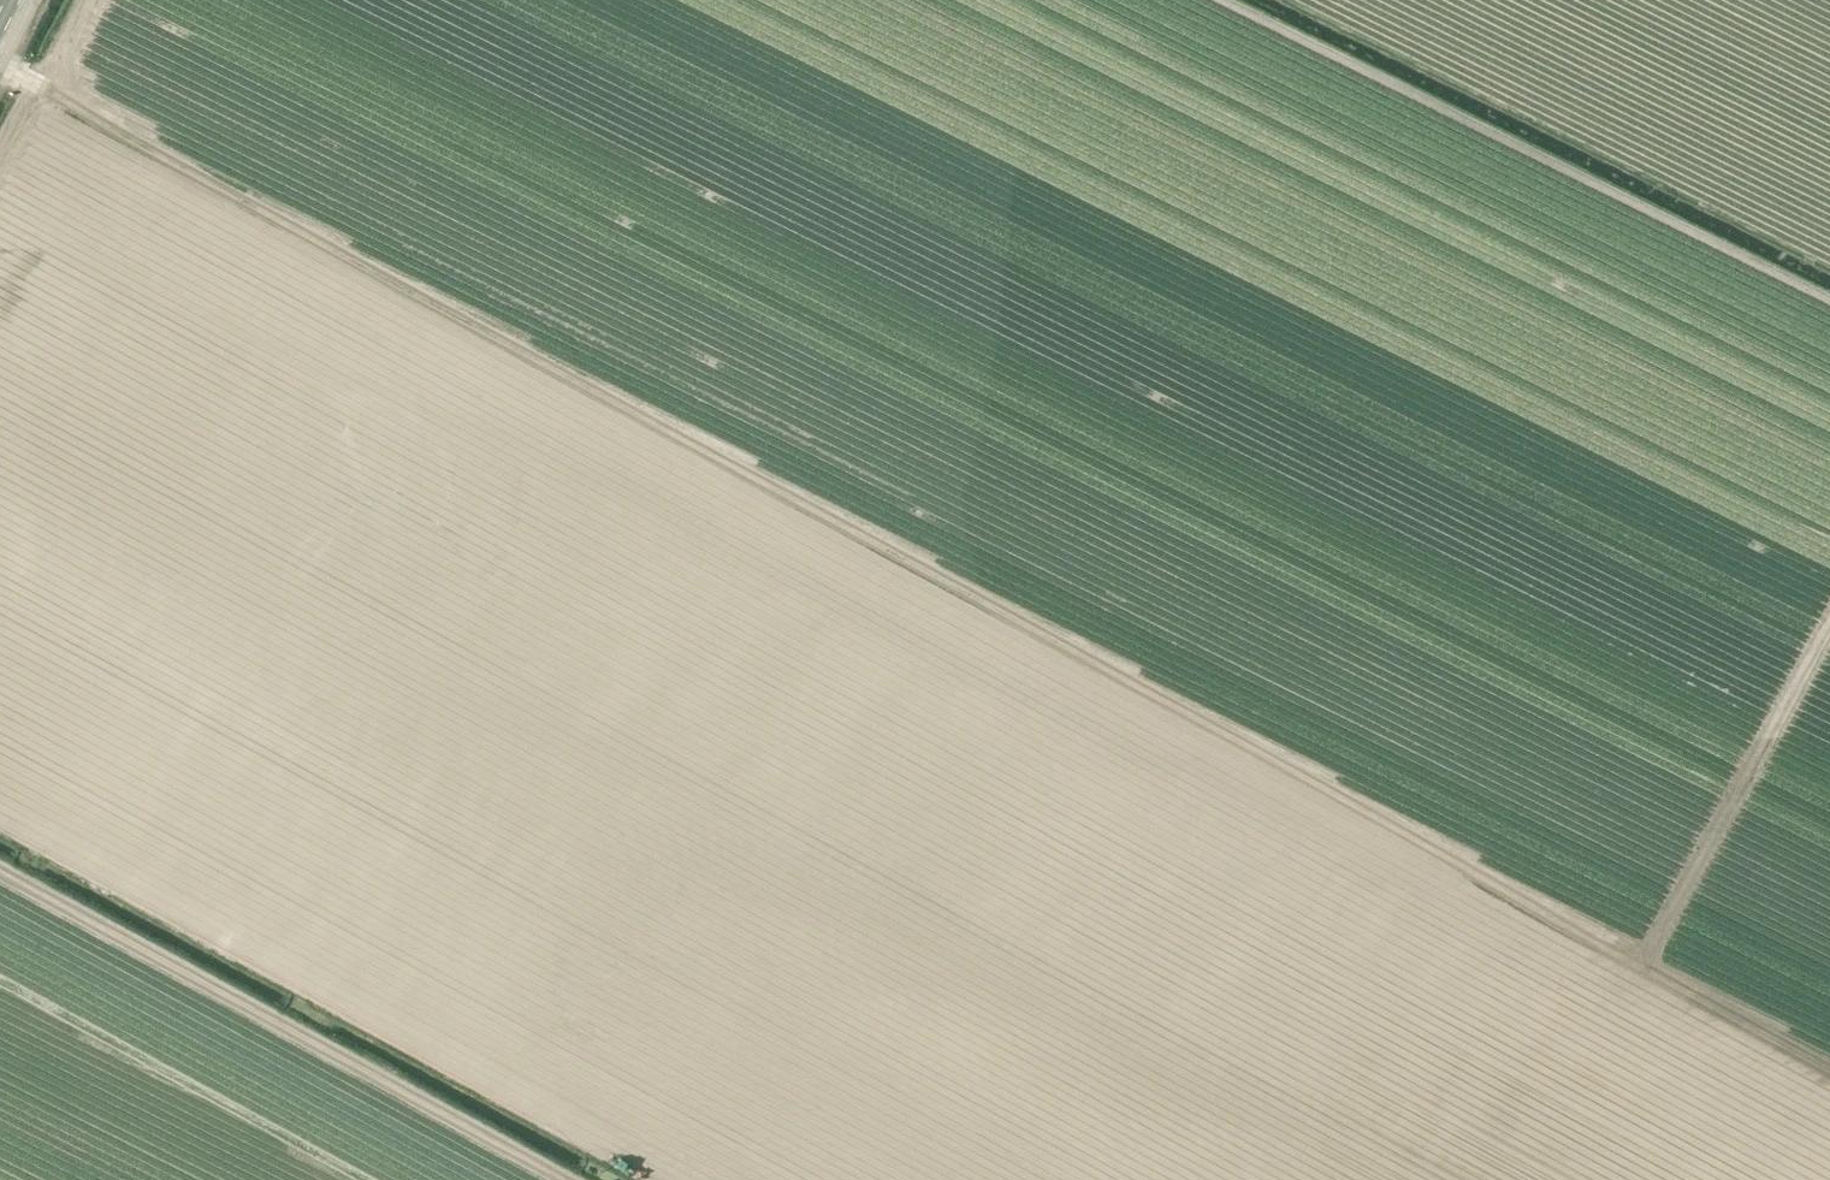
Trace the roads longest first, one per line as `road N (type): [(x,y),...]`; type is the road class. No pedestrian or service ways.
road 1 (track): [(1829,302),(1213,0)]
road 2 (track): [(556,1179),(0,876)]

